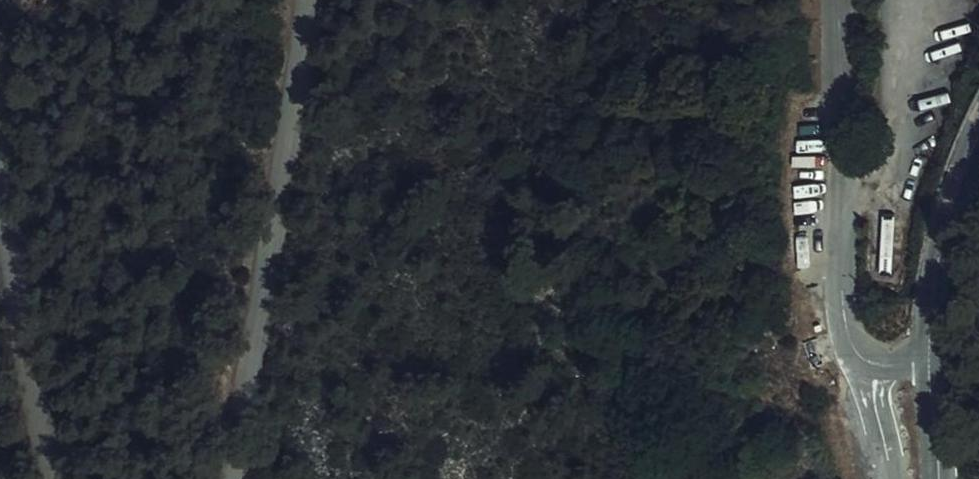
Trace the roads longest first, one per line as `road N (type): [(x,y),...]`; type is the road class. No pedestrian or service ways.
road 1 (unclassified): [(302,0),(234,478)]
road 2 (unclassified): [(872,365),(855,346),(839,283),(843,0)]
road 3 (unclassified): [(58,478),(0,139)]
road 4 (tertiary): [(931,359),(945,239),(978,148)]

